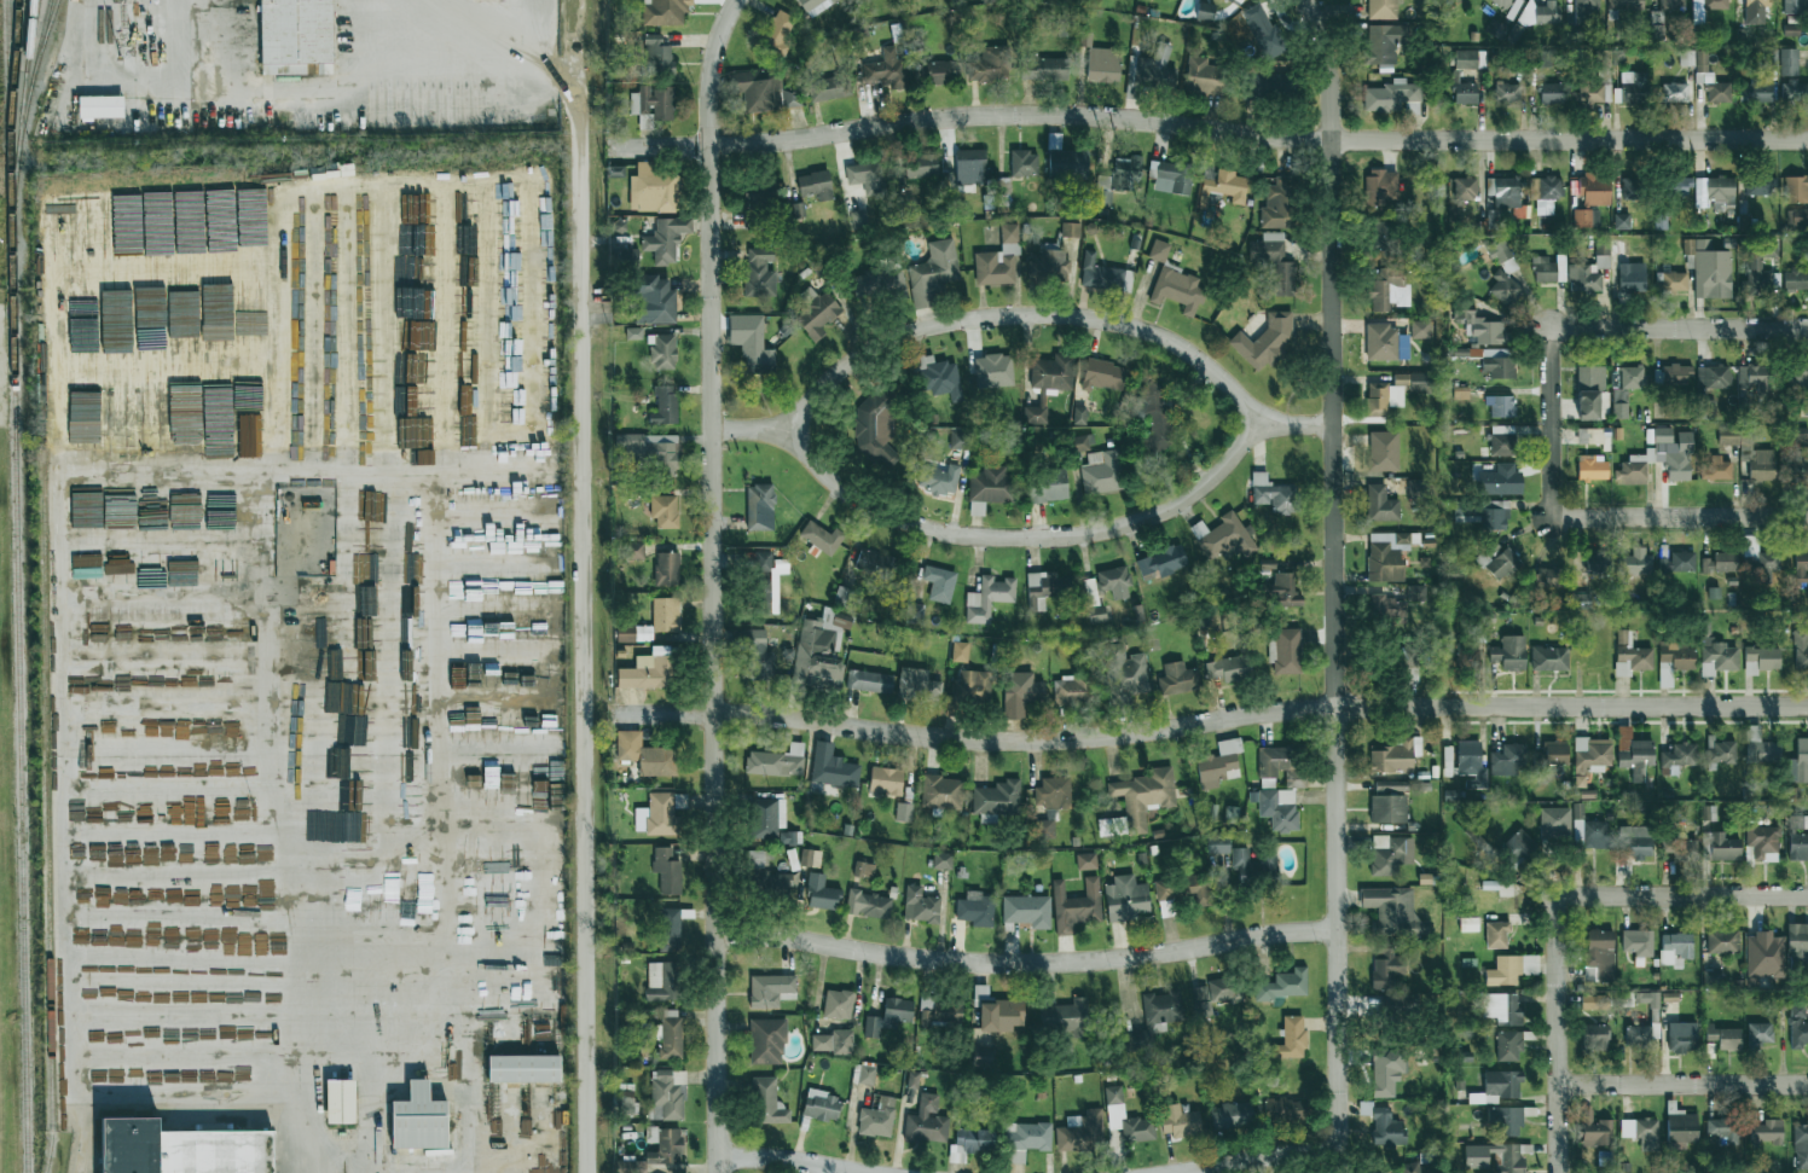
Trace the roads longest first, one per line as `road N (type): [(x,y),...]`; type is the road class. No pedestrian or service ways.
road 1 (residential): [(1807,144),(1331,145),(1044,114),(945,117),(708,147),(608,149)]
road 2 (residential): [(1807,709),(1298,708),(1016,741),(713,713),(618,714)]
road 3 (residential): [(1338,1172),(1331,75),(1325,37),(1304,0)]
road 4 (residential): [(717,1172),(708,74),(738,0)]
road 5 (residential): [(584,1172),(579,112)]
road 6 (residential): [(1332,423),(1258,424),(1204,366),(1130,329),(1002,315),(926,326),(846,358),(784,429),(711,429)]
road 7 (residential): [(1335,930),(1057,964),(974,964),(715,929)]
road 8 (residential): [(1258,424),(1174,504),(1080,536),(973,535),(899,518),(854,498),(784,429)]
road 9 (residential): [(1555,1172),(1552,895)]
road 10 (residential): [(1807,328),(1547,329)]
road 11 (residential): [(1807,517),(1548,517)]
road 12 (residential): [(1807,894),(1552,895)]
road 13 (residential): [(1807,1085),(1554,1085)]
road 14 (residential): [(1548,517),(1547,329)]
road 15 (residential): [(1337,1150),(1178,1172)]
road 16 (residential): [(851,1172),(717,1157)]

